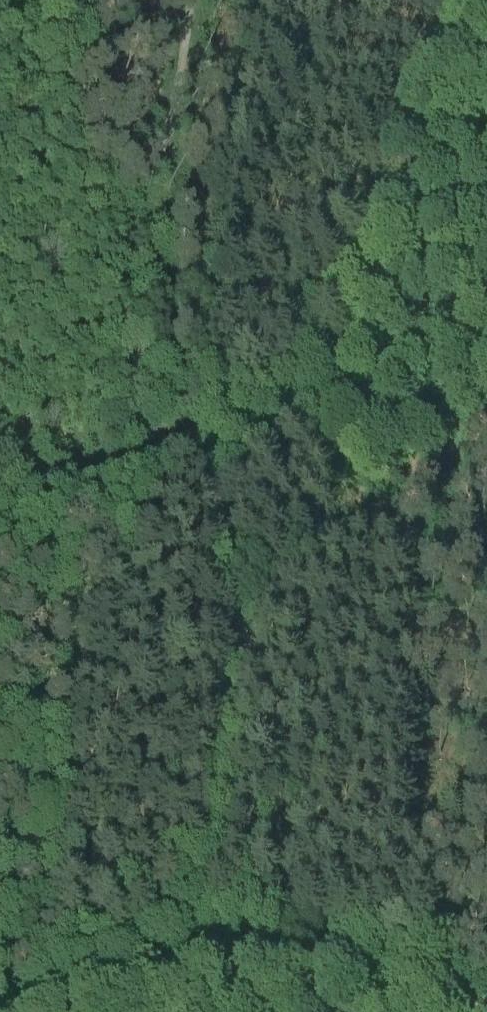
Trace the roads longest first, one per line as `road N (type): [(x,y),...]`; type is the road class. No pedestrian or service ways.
road 1 (track): [(486,1006),(300,974),(203,982)]
road 2 (track): [(203,982),(57,1011)]

